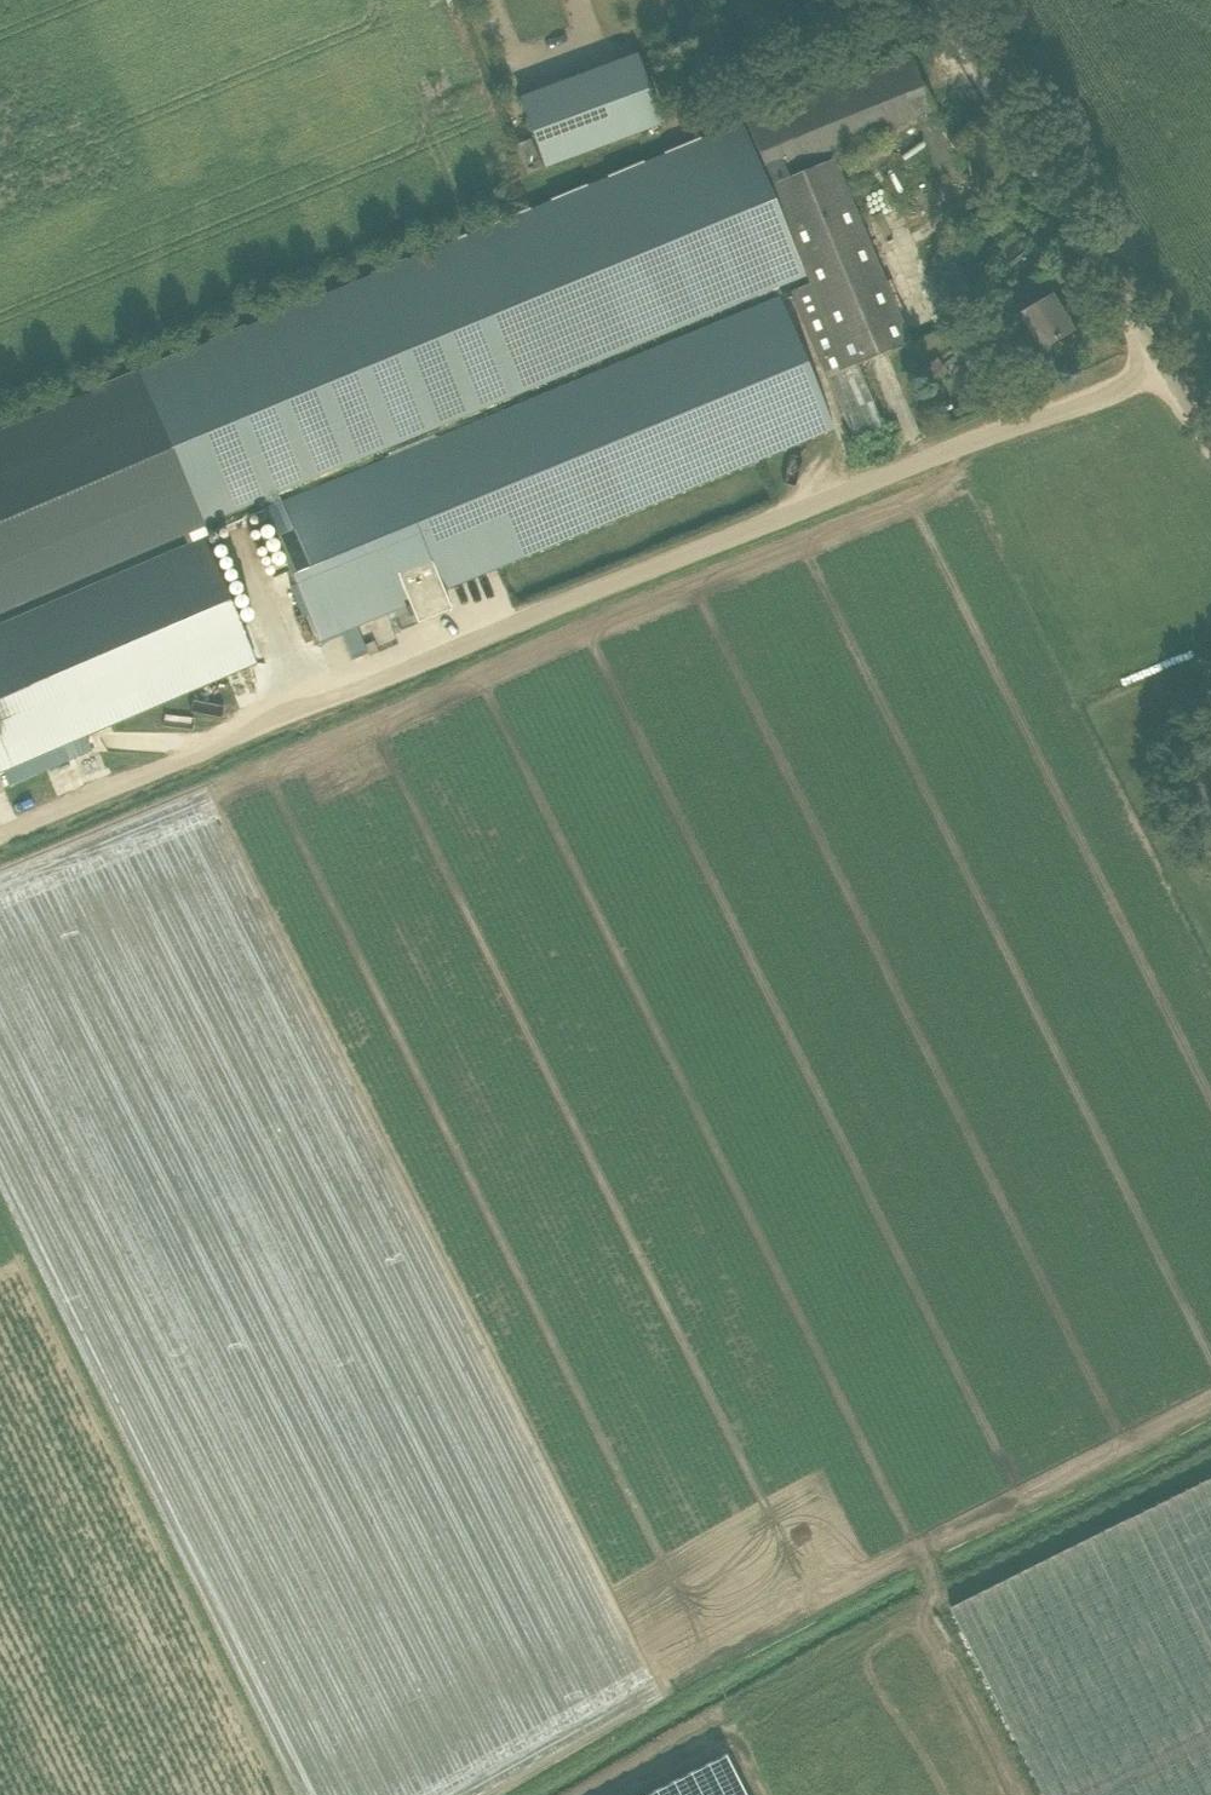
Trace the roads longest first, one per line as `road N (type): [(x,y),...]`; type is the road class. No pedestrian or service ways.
road 1 (tertiary): [(1210,433),(940,0)]

